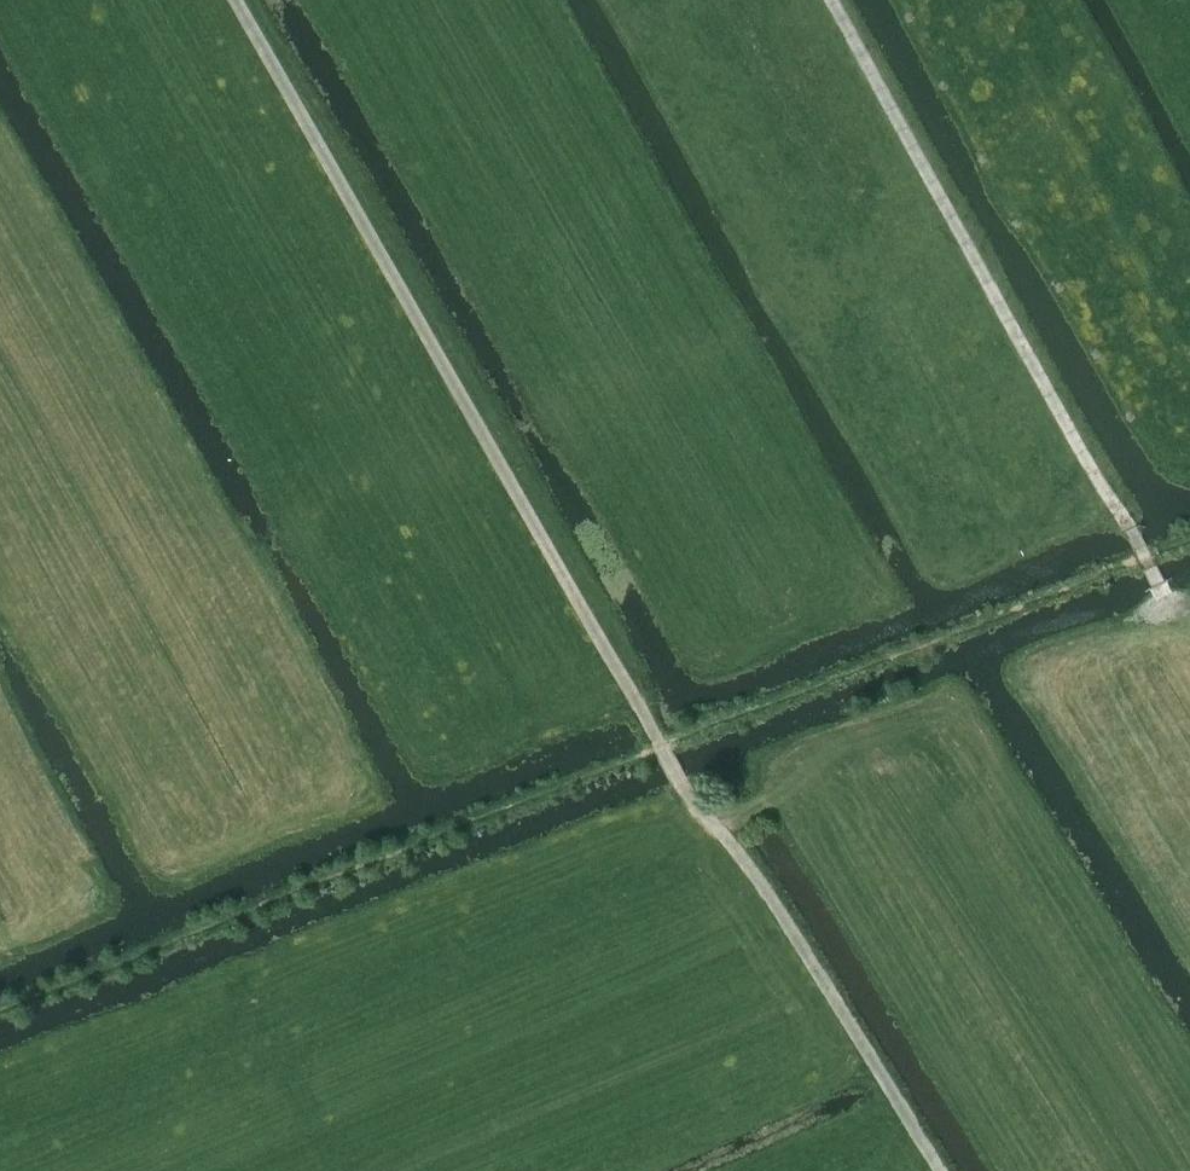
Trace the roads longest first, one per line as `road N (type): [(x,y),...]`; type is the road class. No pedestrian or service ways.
road 1 (track): [(239,0),(684,786),(771,894),(940,1170)]
road 2 (track): [(832,0),(1169,602)]

